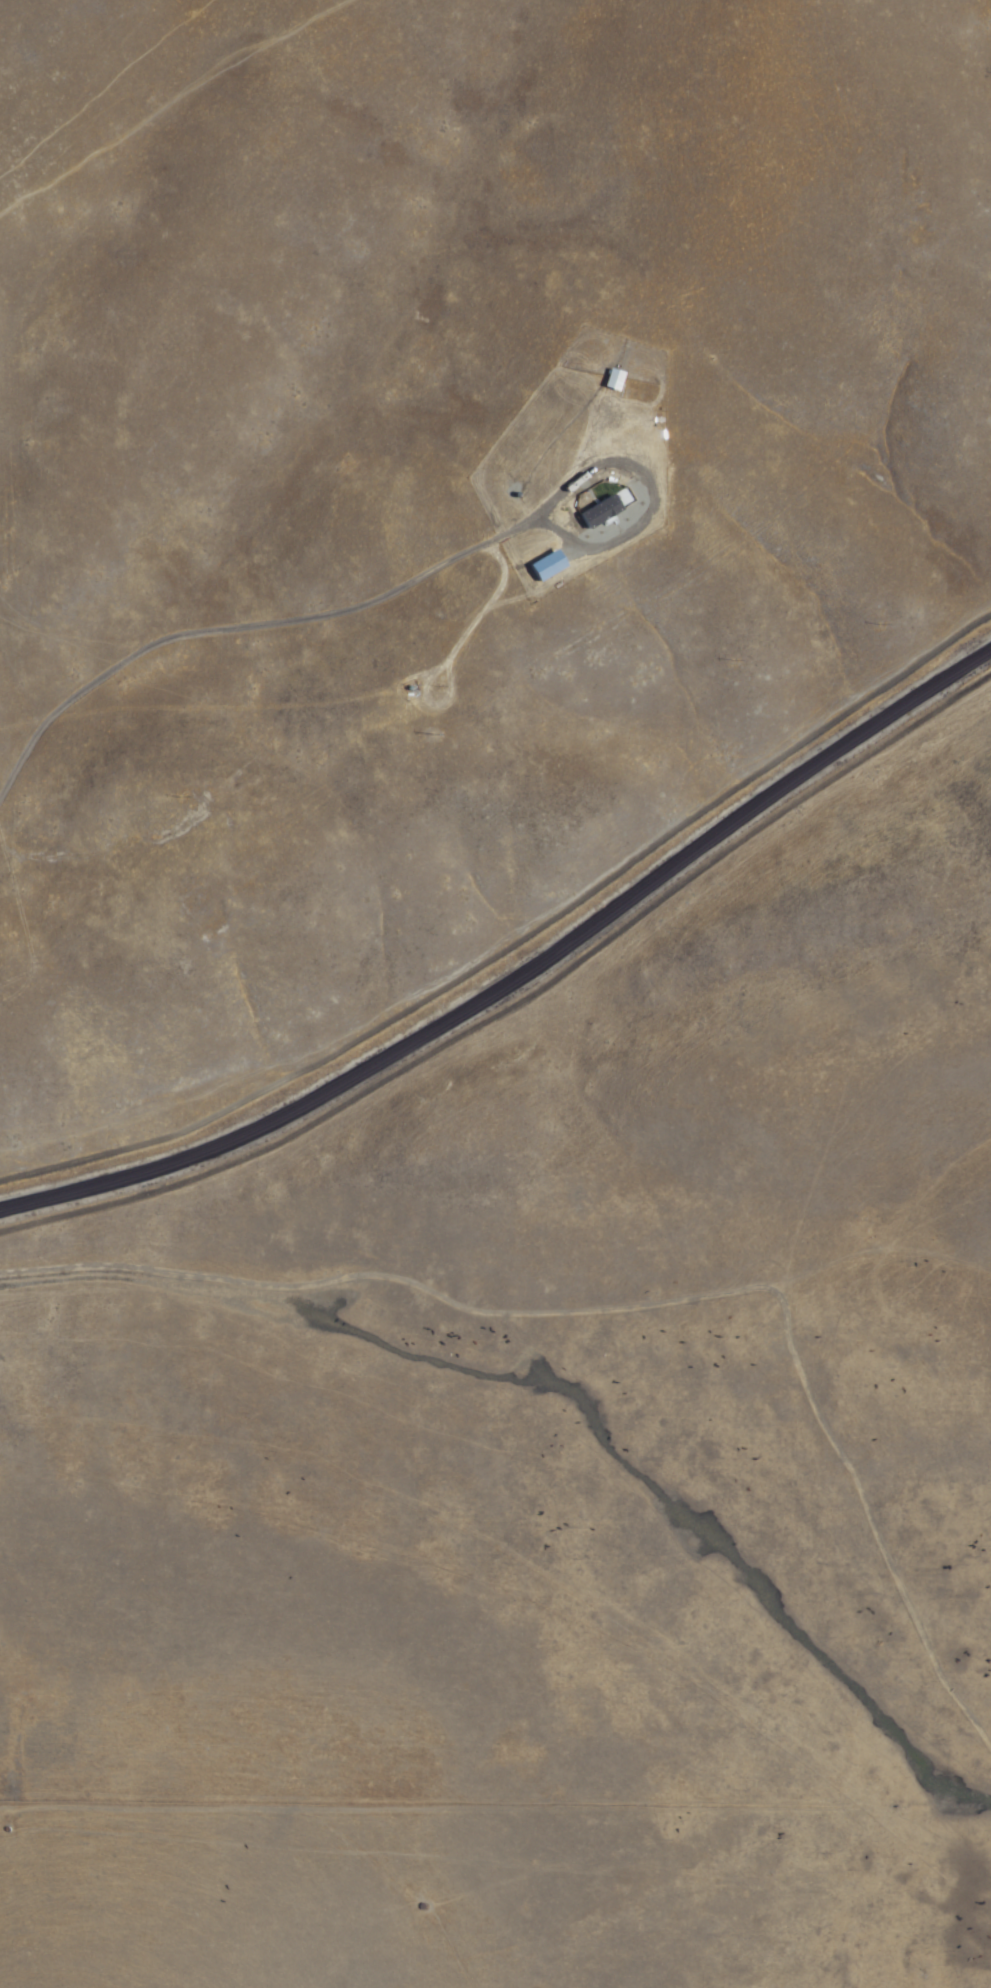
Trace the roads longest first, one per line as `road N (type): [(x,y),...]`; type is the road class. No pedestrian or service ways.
road 1 (residential): [(0,1211),(192,1158),(328,1091),(544,960),(772,793),(990,651)]

